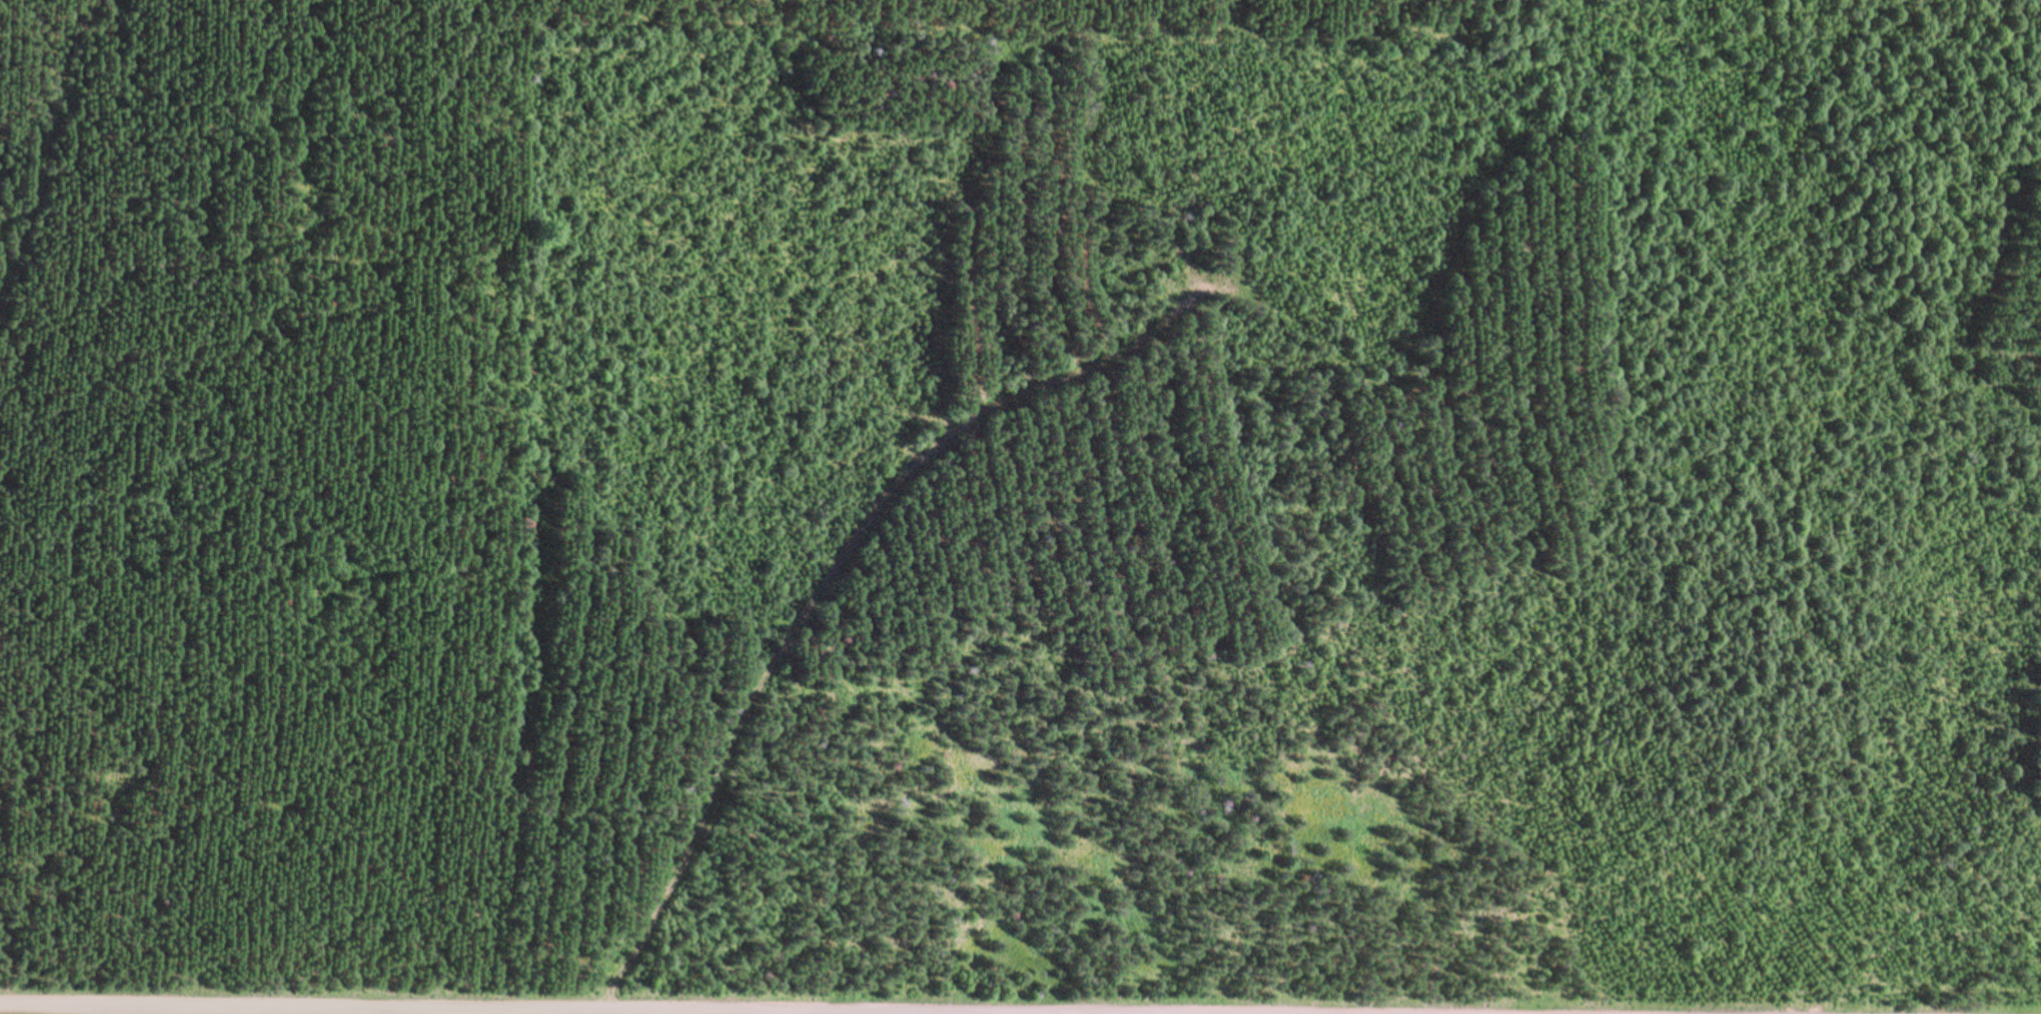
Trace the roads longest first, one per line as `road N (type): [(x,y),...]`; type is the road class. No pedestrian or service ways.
road 1 (residential): [(1108,1013),(0,1008)]

